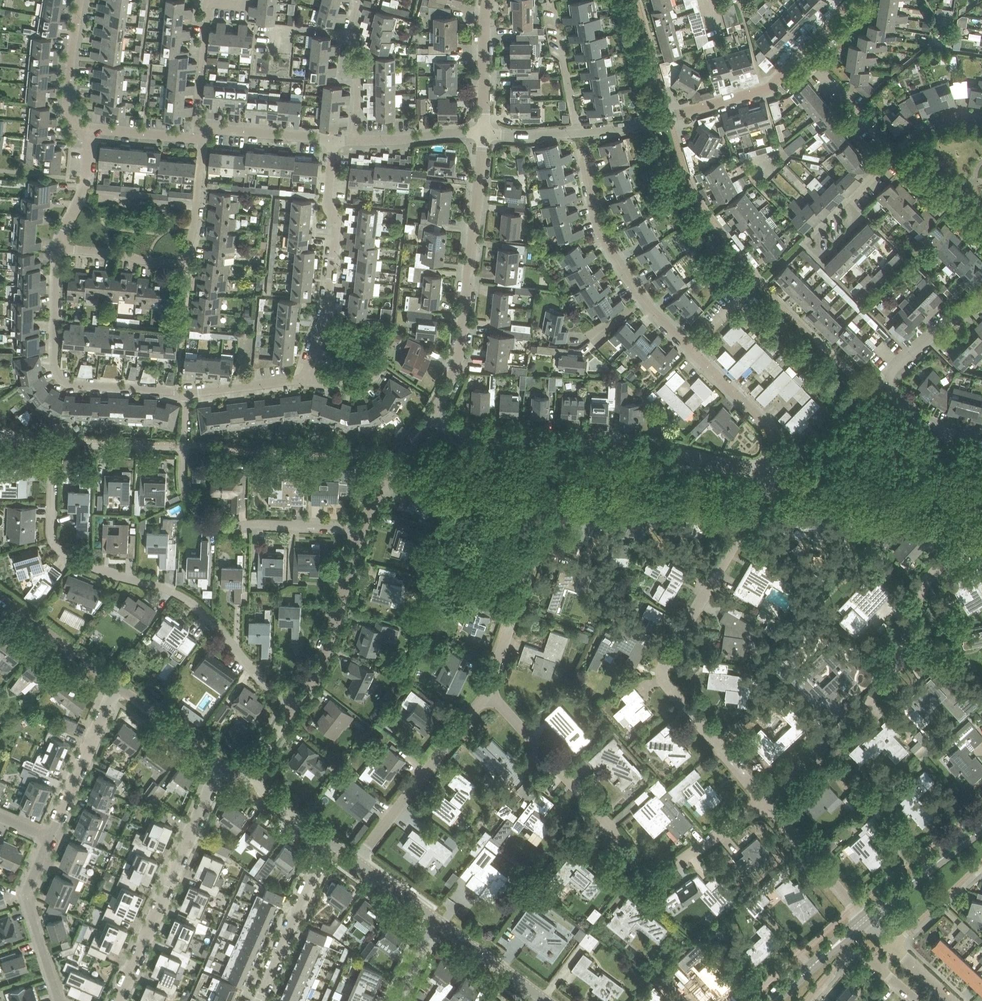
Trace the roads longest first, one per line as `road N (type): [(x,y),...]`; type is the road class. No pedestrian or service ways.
road 1 (residential): [(295,705),(259,679),(194,604),(84,563),(53,540),(54,444),(184,450)]
road 2 (residential): [(765,801),(669,687),(663,668),(770,473)]
road 3 (residential): [(770,473),(769,428),(649,307),(603,237),(583,150)]
road 4 (residential): [(489,695),(604,818),(643,874),(665,871),(765,801)]
road 5 (residential): [(765,801),(889,682),(927,581),(981,522)]
road 6 (unclassified): [(770,473),(659,451),(497,441),(433,415)]
road 7 (unclassified): [(433,415),(462,342),(483,134)]
road 8 (residential): [(186,392),(59,379),(59,248)]
road 9 (residential): [(119,1000),(222,765)]
road 10 (residential): [(578,132),(626,128),(764,90),(802,55)]
road 11 (residential): [(333,140),(329,303),(305,377)]
road 12 (residential): [(981,441),(918,418),(889,383),(897,367),(981,296)]
road 13 (residential): [(362,529),(209,521),(186,491),(184,450)]
road 14 (residential): [(356,862),(489,695)]
road 15 (unclassified): [(981,489),(770,473)]
road 16 (unclassified): [(295,705),(332,634),(362,529)]
road 17 (residential): [(489,695),(547,516)]
road 18 (residential): [(258,1000),(329,841)]
road 19 (residential): [(59,1000),(25,895),(49,839)]
road 20 (residential): [(49,839),(118,687)]
road 21 (residential): [(865,918),(765,801)]
road 22 (residential): [(118,687),(0,598)]
road 23 (tertiary): [(981,828),(865,918)]
road 24 (residential): [(355,141),(358,0)]
road 25 (residential): [(898,152),(802,55)]
road 26 (unclassified): [(544,1000),(435,920)]
road 27 (unclassified): [(362,529),(390,472),(433,415)]
road 28 (unclassified): [(483,134),(489,0)]
road 29 (residential): [(81,129),(68,103),(80,0)]
road 30 (residential): [(333,140),(201,133)]
road 31 (residential): [(201,133),(209,2)]
road 32 (residential): [(222,765),(118,687)]
road 33 (residential): [(183,261),(195,219),(201,133)]
road 34 (residential): [(578,132),(553,6)]
road 35 (residential): [(483,134),(355,141)]
road 36 (residential): [(59,248),(85,189),(88,149),(81,129)]
road 37 (residential): [(59,248),(183,261)]
road 38 (tertiary): [(865,918),(773,1000)]
road 39 (residential): [(894,947),(981,863)]
road 40 (residential): [(201,133),(81,129)]
road 41 (residential): [(305,377),(186,392)]

